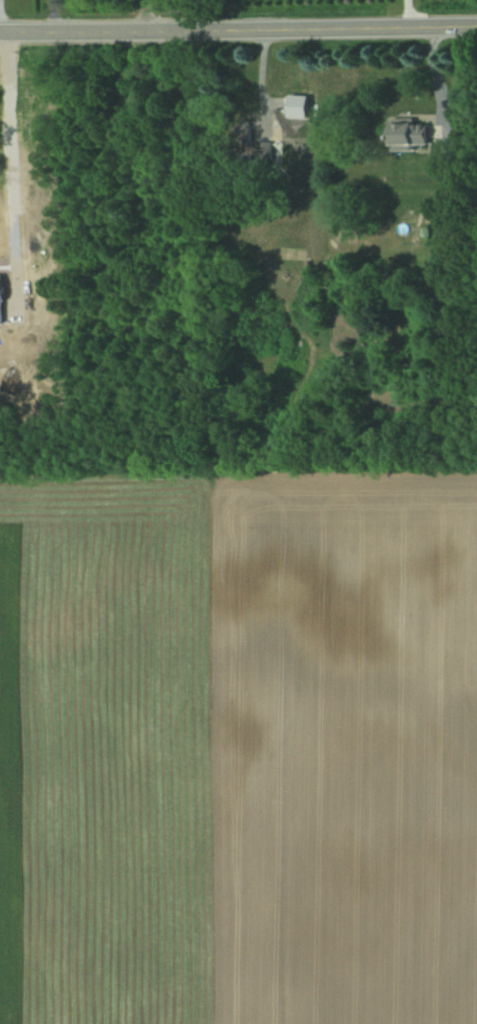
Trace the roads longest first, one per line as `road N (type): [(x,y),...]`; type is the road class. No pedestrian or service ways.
road 1 (primary): [(476,23),(0,30)]

